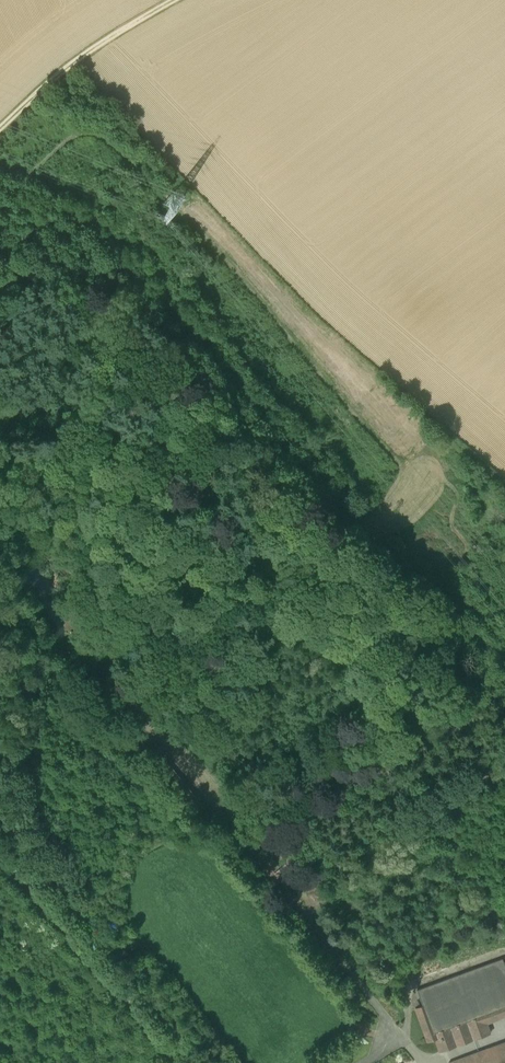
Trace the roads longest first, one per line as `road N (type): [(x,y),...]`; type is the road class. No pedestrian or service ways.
road 1 (unclassified): [(178,1062),(0,850)]
road 2 (track): [(171,0),(89,50),(0,127)]

